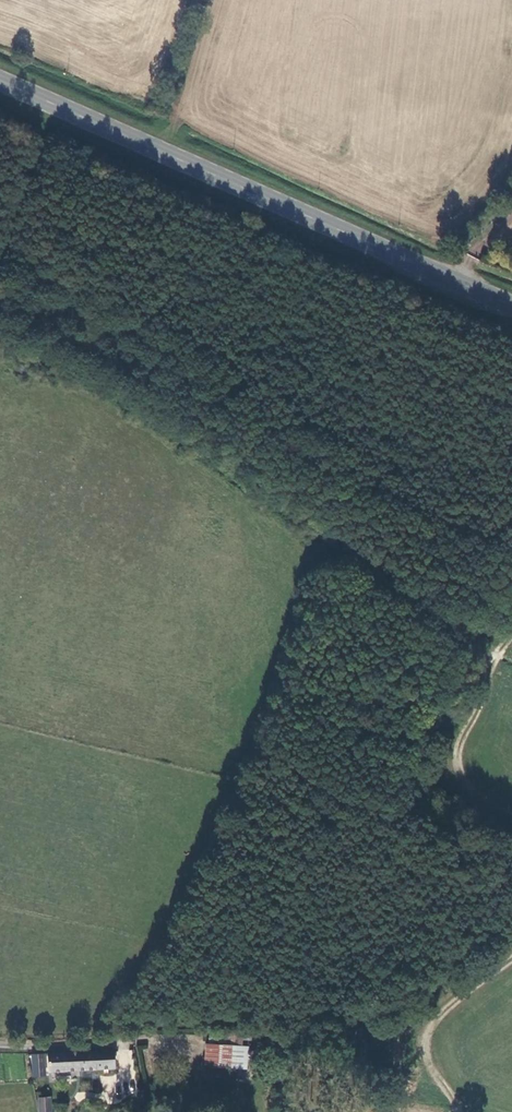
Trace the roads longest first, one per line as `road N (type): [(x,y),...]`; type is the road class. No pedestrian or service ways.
road 1 (secondary): [(0,82),(511,305)]
road 2 (track): [(511,644),(462,739),(463,783),(511,815)]
road 3 (track): [(511,961),(429,1034),(429,1061),(462,1111)]

